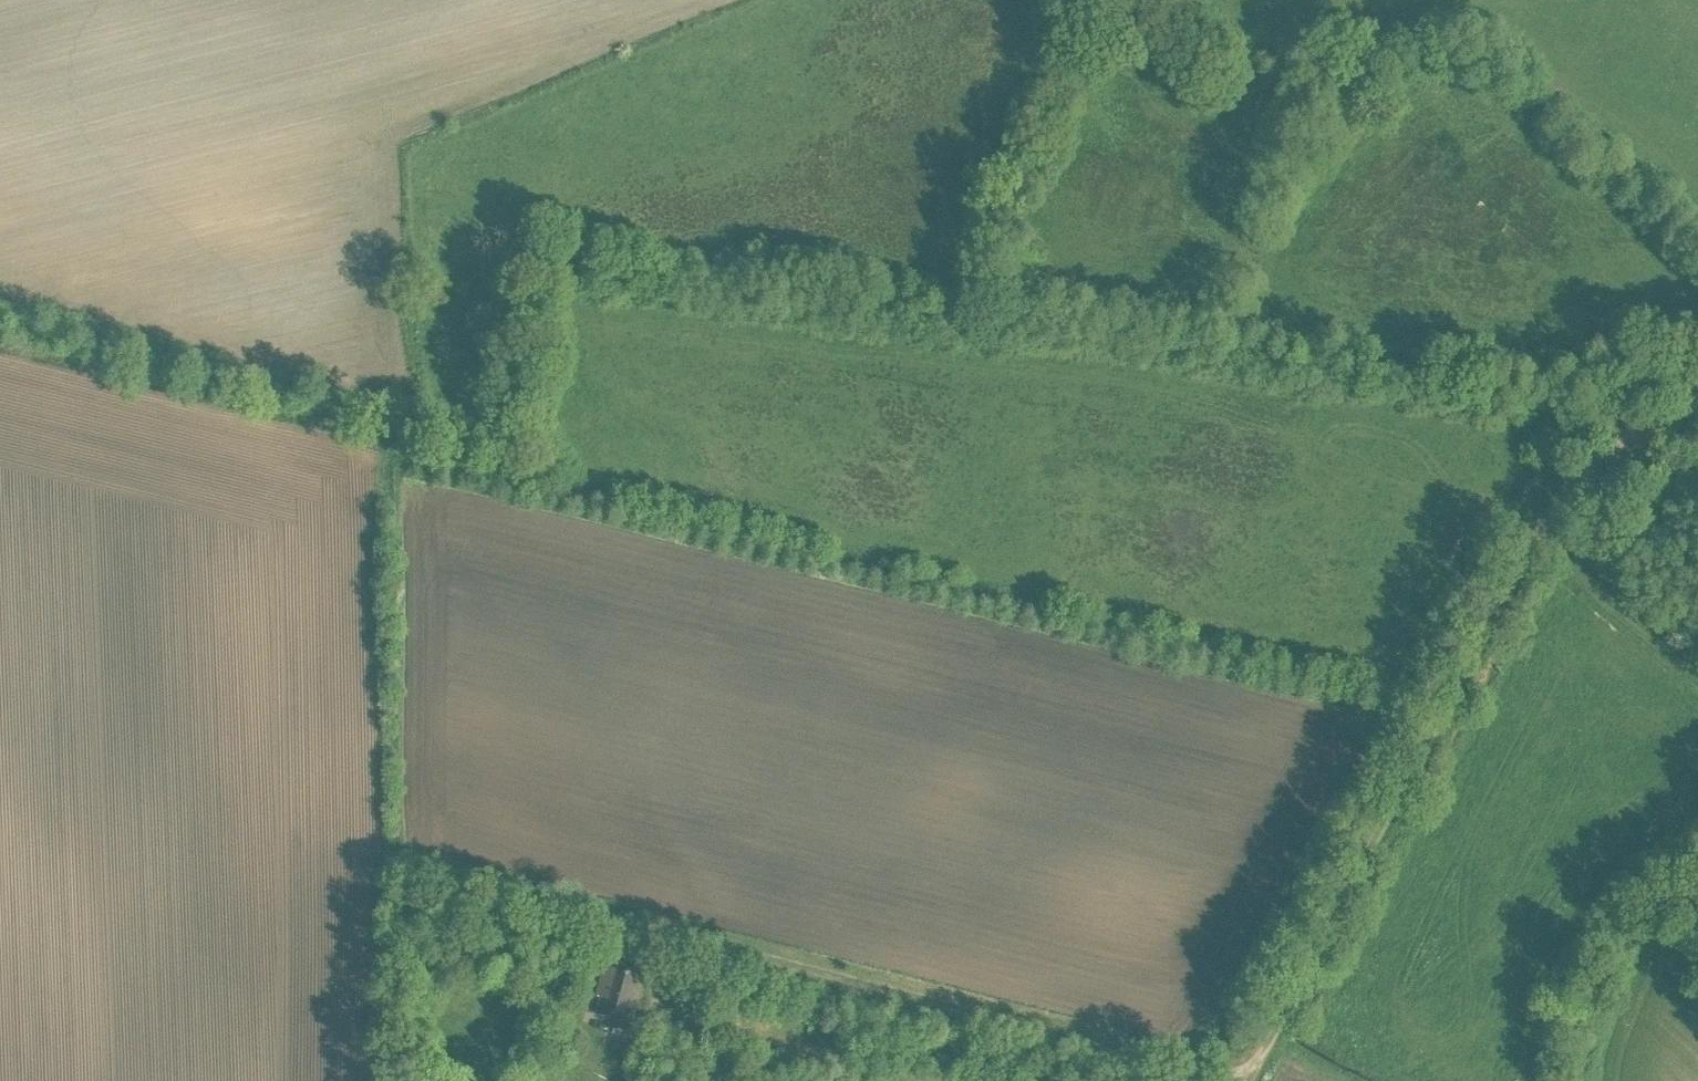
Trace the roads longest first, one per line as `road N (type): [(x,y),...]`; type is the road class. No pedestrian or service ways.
road 1 (track): [(1247,1080),(1544,521),(1614,444),(1697,404)]
road 2 (track): [(1248,1079),(601,923)]

